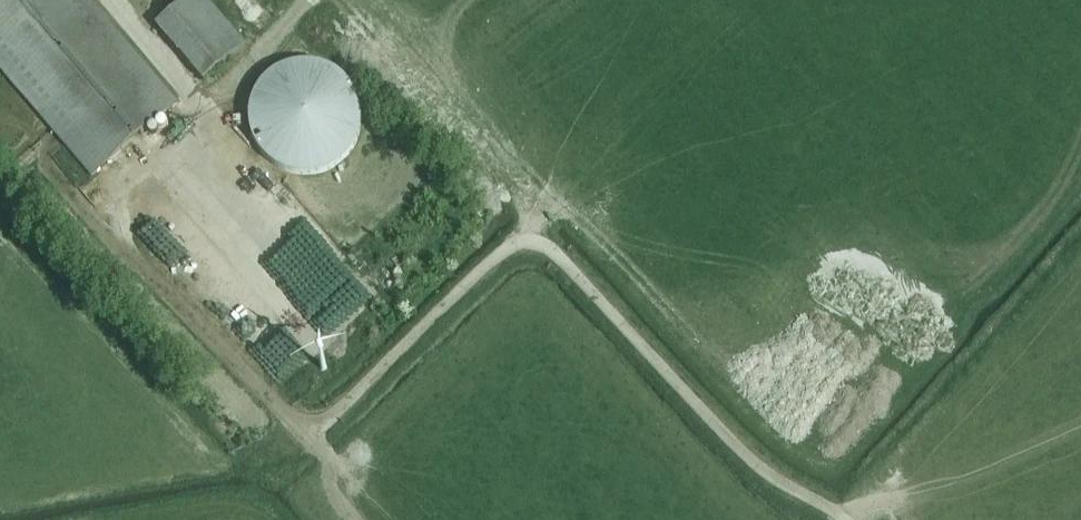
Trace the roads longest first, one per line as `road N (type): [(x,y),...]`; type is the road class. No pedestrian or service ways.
road 1 (track): [(207,115),(121,188),(128,244),(153,282),(309,435),(517,245),(533,241),(555,250),(687,397),(775,482),(841,519)]

